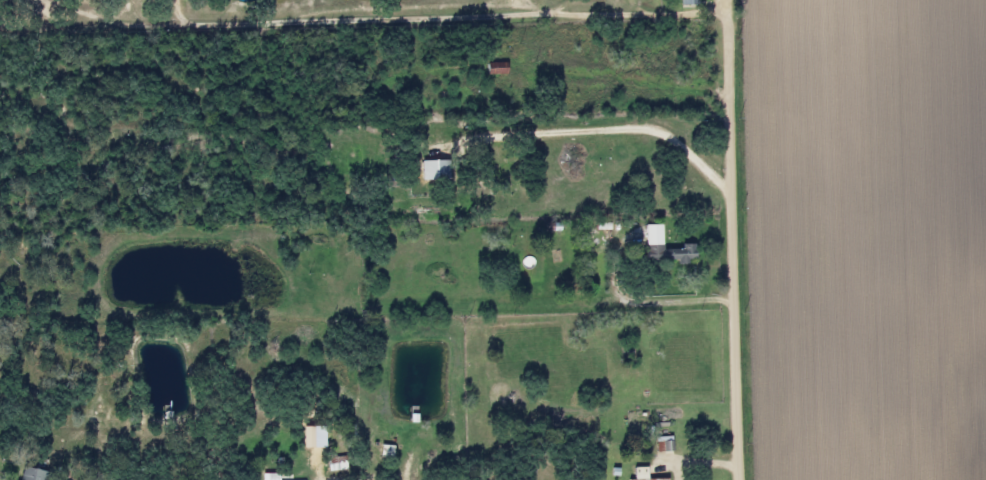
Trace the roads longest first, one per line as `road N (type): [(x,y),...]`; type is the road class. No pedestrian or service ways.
road 1 (residential): [(736,479),(729,185),(713,12),(0,23)]

